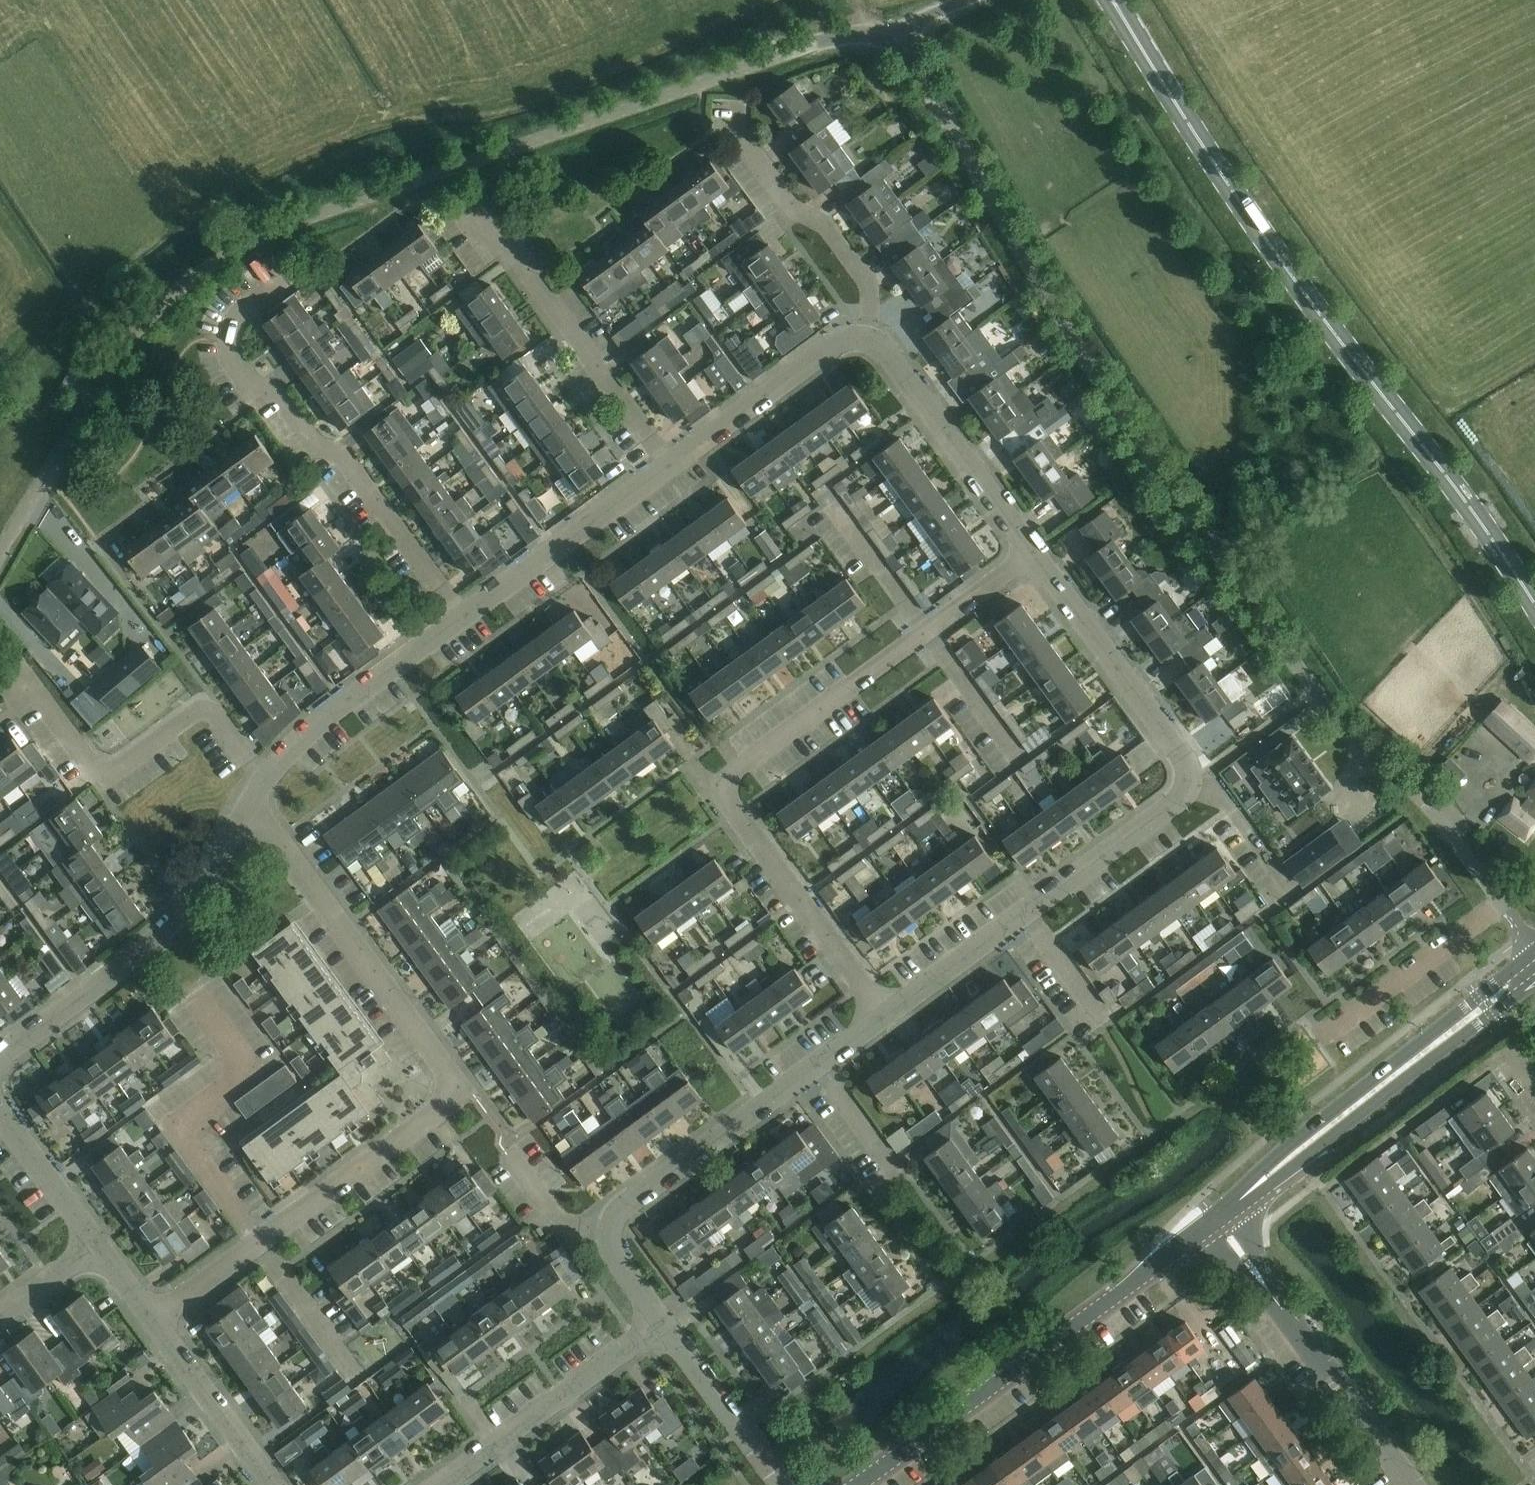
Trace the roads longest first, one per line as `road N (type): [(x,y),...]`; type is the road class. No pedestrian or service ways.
road 1 (unclassified): [(895,32),(1156,464),(1357,743),(1431,812),(1514,920)]
road 2 (unclassified): [(0,550),(131,341),(198,275),(253,240),(829,38),(895,32)]
road 3 (residential): [(154,1318),(465,1092),(249,804)]
road 4 (secondary): [(1534,607),(1450,479),(1319,315),(1137,40)]
road 5 (residential): [(874,1022),(718,807),(716,789),(1035,553)]
road 6 (residential): [(462,615),(346,459),(315,445),(281,399),(236,370),(233,324),(280,285)]
road 7 (tertiary): [(857,1484),(1207,1226)]
road 8 (tertiary): [(1534,949),(1272,1159),(1233,1206)]
road 9 (tertiary): [(1233,1206),(1534,983)]
road 10 (residential): [(264,779),(208,711),(116,770),(91,771),(4,654)]
road 11 (residential): [(0,1056),(166,930),(249,804)]
road 12 (residential): [(671,466),(479,214)]
road 13 (residential): [(866,337),(867,281),(832,234),(789,202),(735,133),(733,104)]
road 14 (residential): [(1190,784),(1183,755),(1035,553)]
road 15 (residential): [(1035,553),(884,344),(866,337)]
road 16 (residential): [(438,1484),(659,1322)]
road 17 (residential): [(612,1229),(620,1210),(819,1065)]
road 18 (residential): [(264,779),(338,701),(462,615)]
road 19 (residential): [(462,615),(671,466)]
road 20 (residential): [(671,466),(842,339),(866,337)]
road 21 (residential): [(1411,1484),(1285,1314)]
road 22 (residential): [(1025,912),(1190,784)]
road 23 (residential): [(272,1484),(154,1318)]
road 24 (residential): [(780,1484),(659,1322)]
road 25 (residential): [(874,1022),(1025,912)]
road 26 (residential): [(99,1246),(0,1113)]
road 27 (residential): [(1283,875),(1226,801),(1190,784)]
road 28 (residential): [(612,1229),(560,1220),(511,1160)]
road 29 (residential): [(1099,1017),(1025,912)]
road 30 (residential): [(0,1316),(99,1246)]
road 31 (residential): [(889,1163),(819,1065)]

